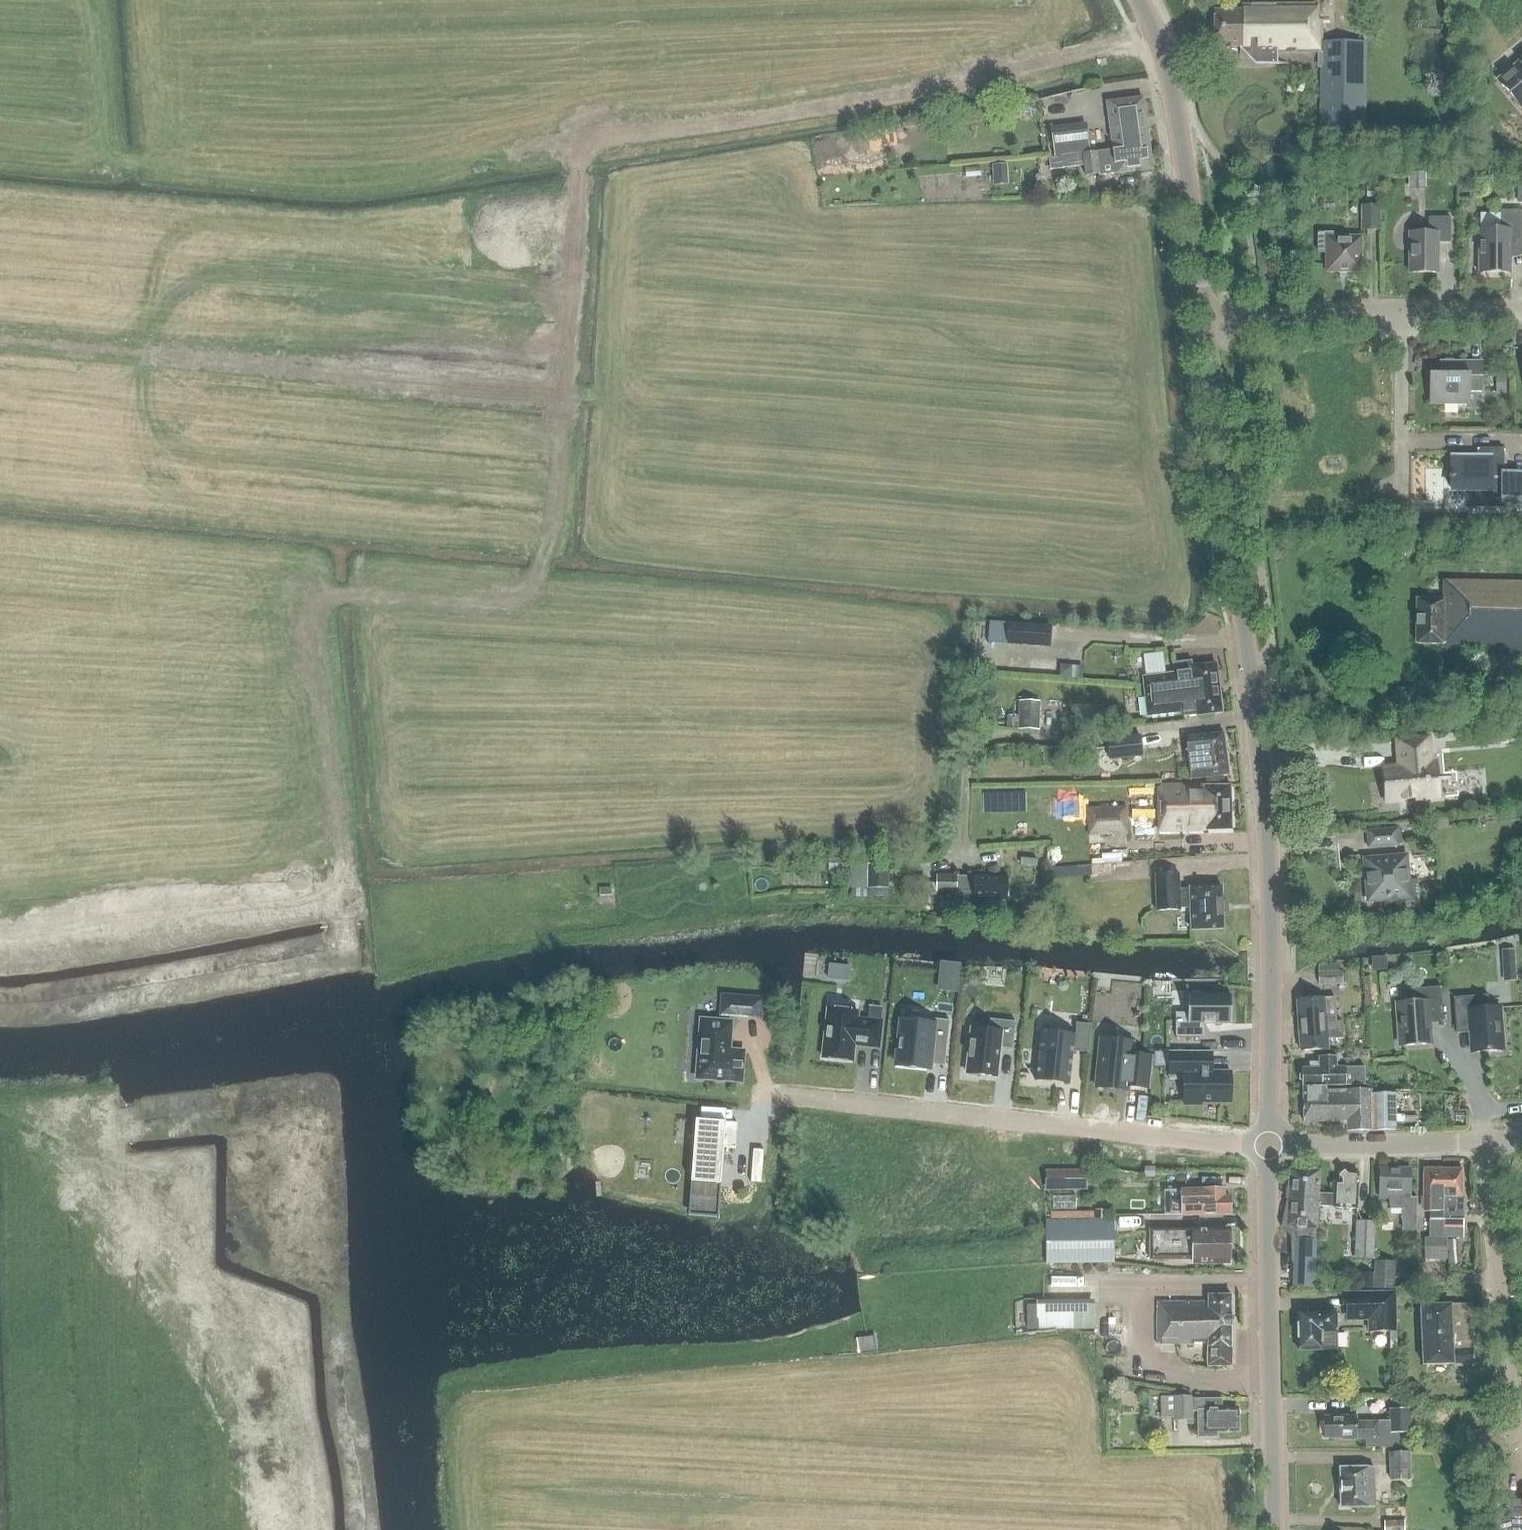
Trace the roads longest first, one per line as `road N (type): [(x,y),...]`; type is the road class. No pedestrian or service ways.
road 1 (tertiary): [(1268,1145),(1268,870),(1259,745),(1207,325)]
road 2 (residential): [(757,1095),(1268,1145)]
road 3 (tertiary): [(1274,1529),(1268,1145)]
road 4 (tertiary): [(1207,325),(1175,105),(1139,0)]
road 5 (residential): [(1482,1145),(1512,1424),(1521,1442)]
road 6 (tertiary): [(1268,1145),(1482,1145)]
road 7 (residential): [(1398,308),(1207,325)]
road 8 (residential): [(1398,308),(1400,493)]
road 9 (residential): [(1521,308),(1398,308)]

